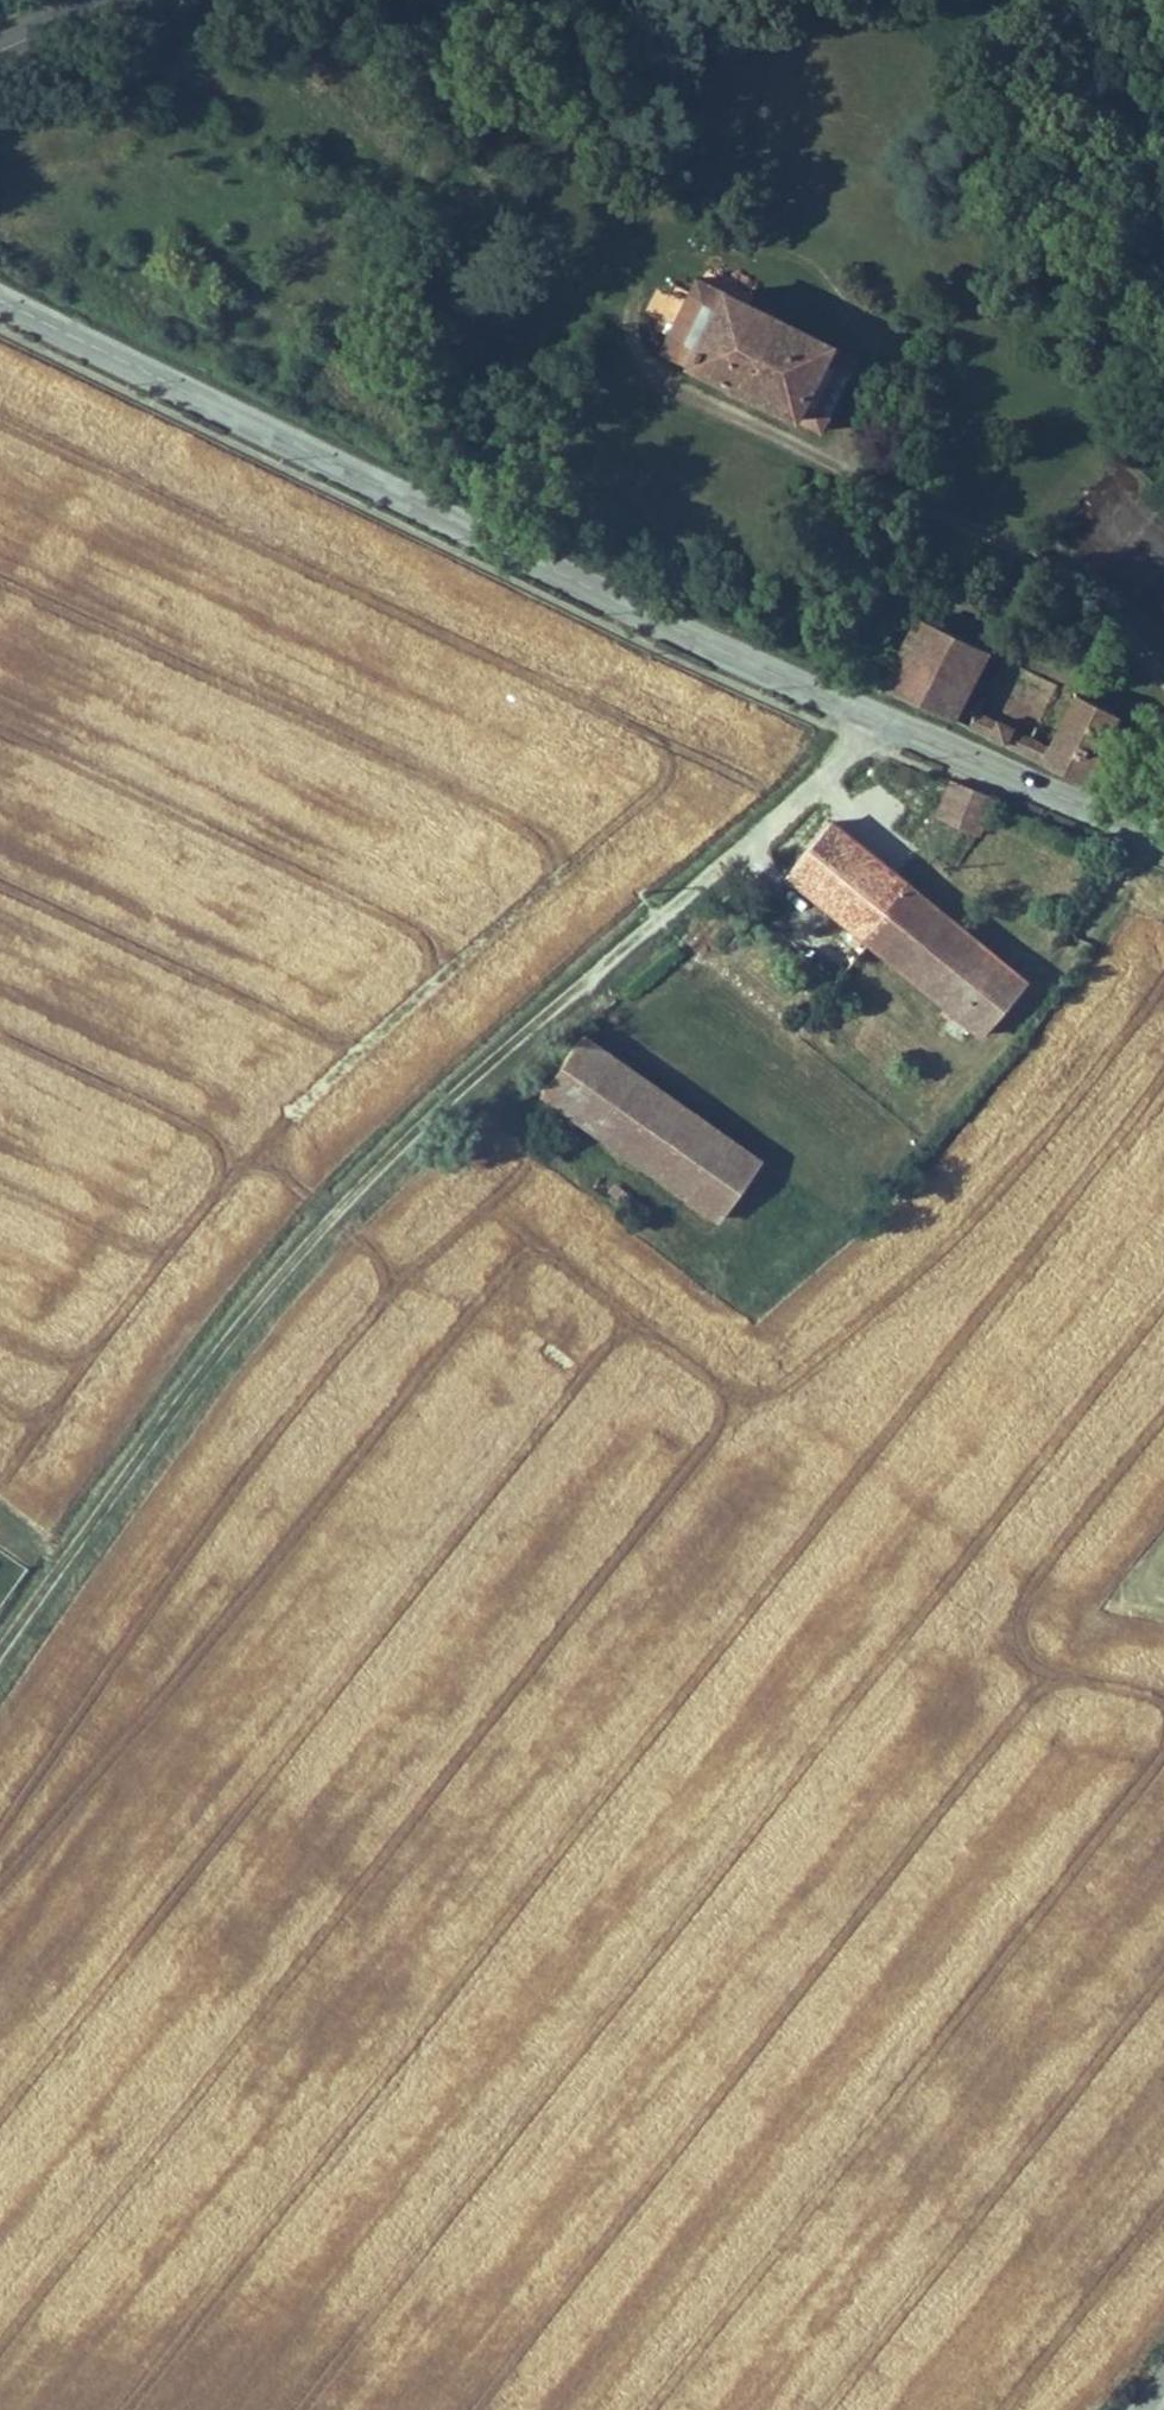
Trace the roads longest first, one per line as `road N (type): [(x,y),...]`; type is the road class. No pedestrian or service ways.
road 1 (tertiary): [(0,299),(877,730),(1163,835)]
road 2 (track): [(877,730),(440,1127),(275,1297),(133,1456),(0,1655)]

